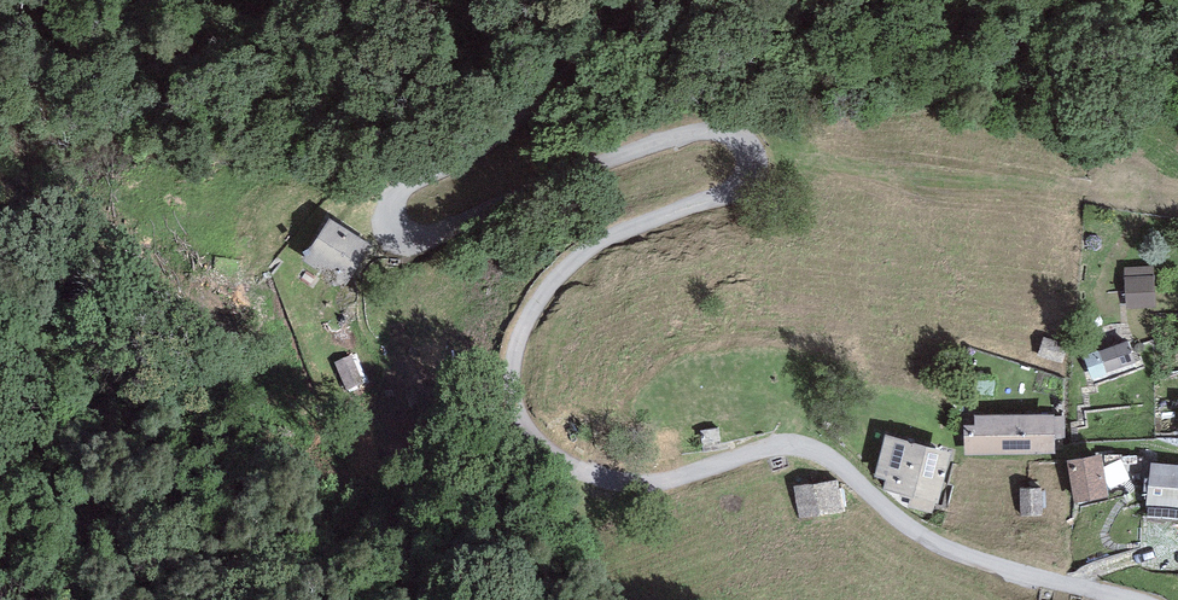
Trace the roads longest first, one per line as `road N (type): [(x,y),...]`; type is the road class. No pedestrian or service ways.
road 1 (unclassified): [(652,0),(505,124),(387,195),(382,206),(388,228),(410,237),(665,139),(717,132),(745,146),(747,170),(732,188),(621,232),(537,301),(521,330),(513,376),(522,421),(536,441),(578,470),(644,484),(771,446),(808,446),(920,534),(1134,599)]

